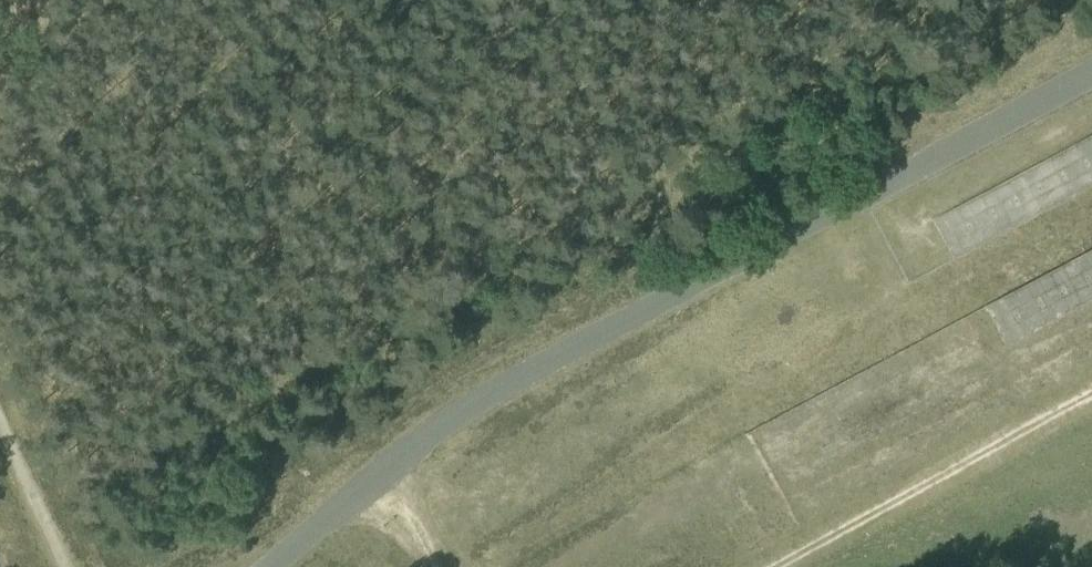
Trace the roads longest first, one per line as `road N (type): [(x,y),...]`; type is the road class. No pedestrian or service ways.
road 1 (track): [(1091,79),(482,411),(285,566)]
road 2 (track): [(790,566),(1091,410)]
road 3 (track): [(0,438),(59,566)]

